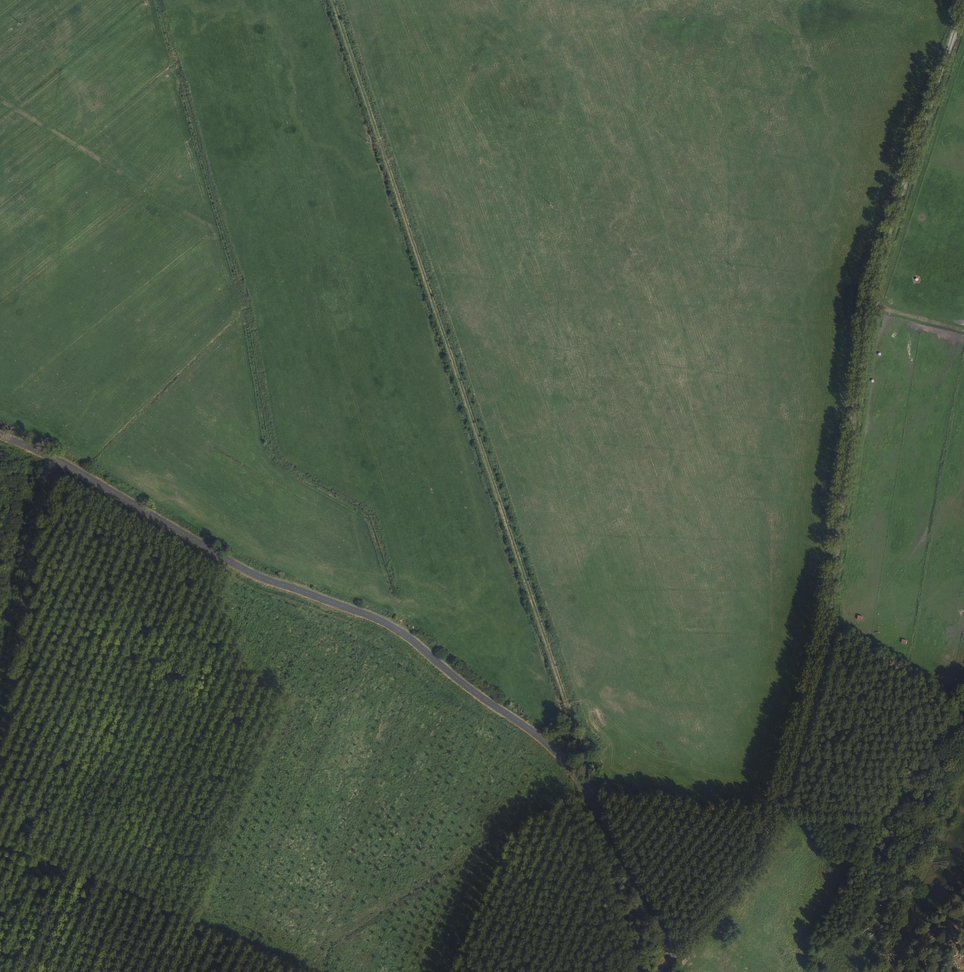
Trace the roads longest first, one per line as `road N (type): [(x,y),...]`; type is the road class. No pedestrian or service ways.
road 1 (unclassified): [(679,949),(771,848),(810,707),(835,565),(871,282),(963,7)]
road 2 (tertiary): [(0,436),(70,466),(271,585),(397,634),(545,740),(581,776),(679,949)]

